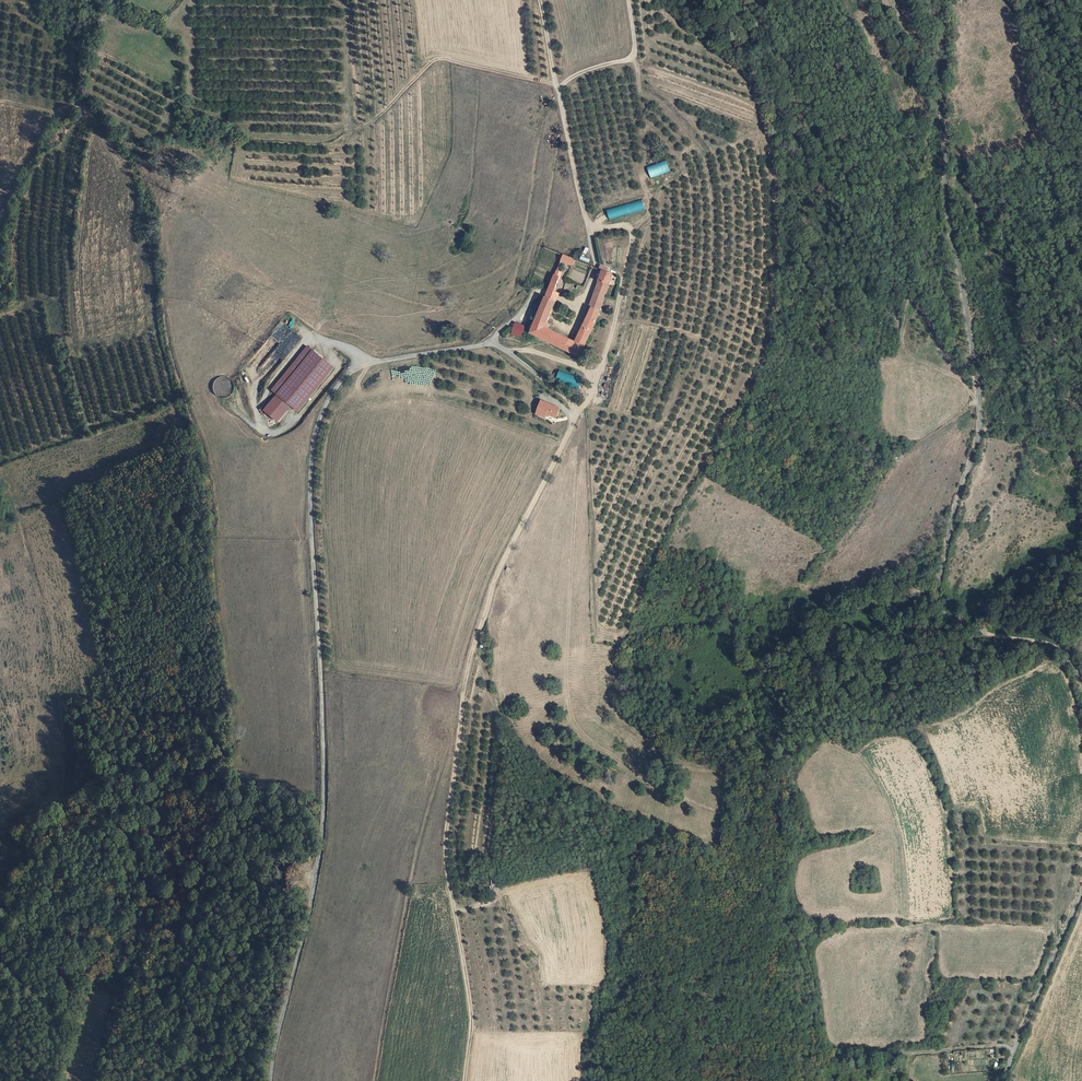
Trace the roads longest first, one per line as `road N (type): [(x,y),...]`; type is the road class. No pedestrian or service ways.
road 1 (unclassified): [(269,1080),(317,875),(324,806),(310,507),(321,413),(346,375),(485,344),(540,292)]
road 2 (unclassified): [(1081,685),(1056,649),(963,625),(943,614),(936,595),(978,427),(948,213),(936,0)]
road 3 (track): [(475,646),(445,842),(473,1019),(465,1080)]
road 4 (track): [(595,269),(558,92),(583,71),(633,57),(629,0)]
road 5 (track): [(603,360),(508,549),(475,646)]
road 6 (track): [(512,354),(526,349),(593,367),(603,360),(630,230),(587,232)]
road 7 (track): [(357,128),(435,60),(556,83)]
road 8 (unclassified): [(1005,1080),(1081,894)]

